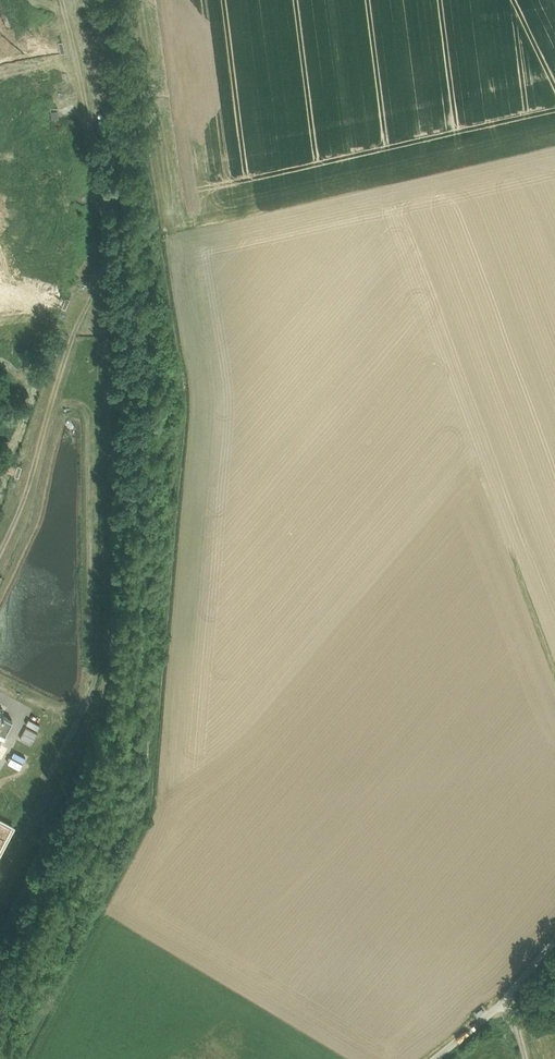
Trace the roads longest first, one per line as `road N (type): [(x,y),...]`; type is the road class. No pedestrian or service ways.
road 1 (unclassified): [(554,944),(509,1000),(437,1058)]

